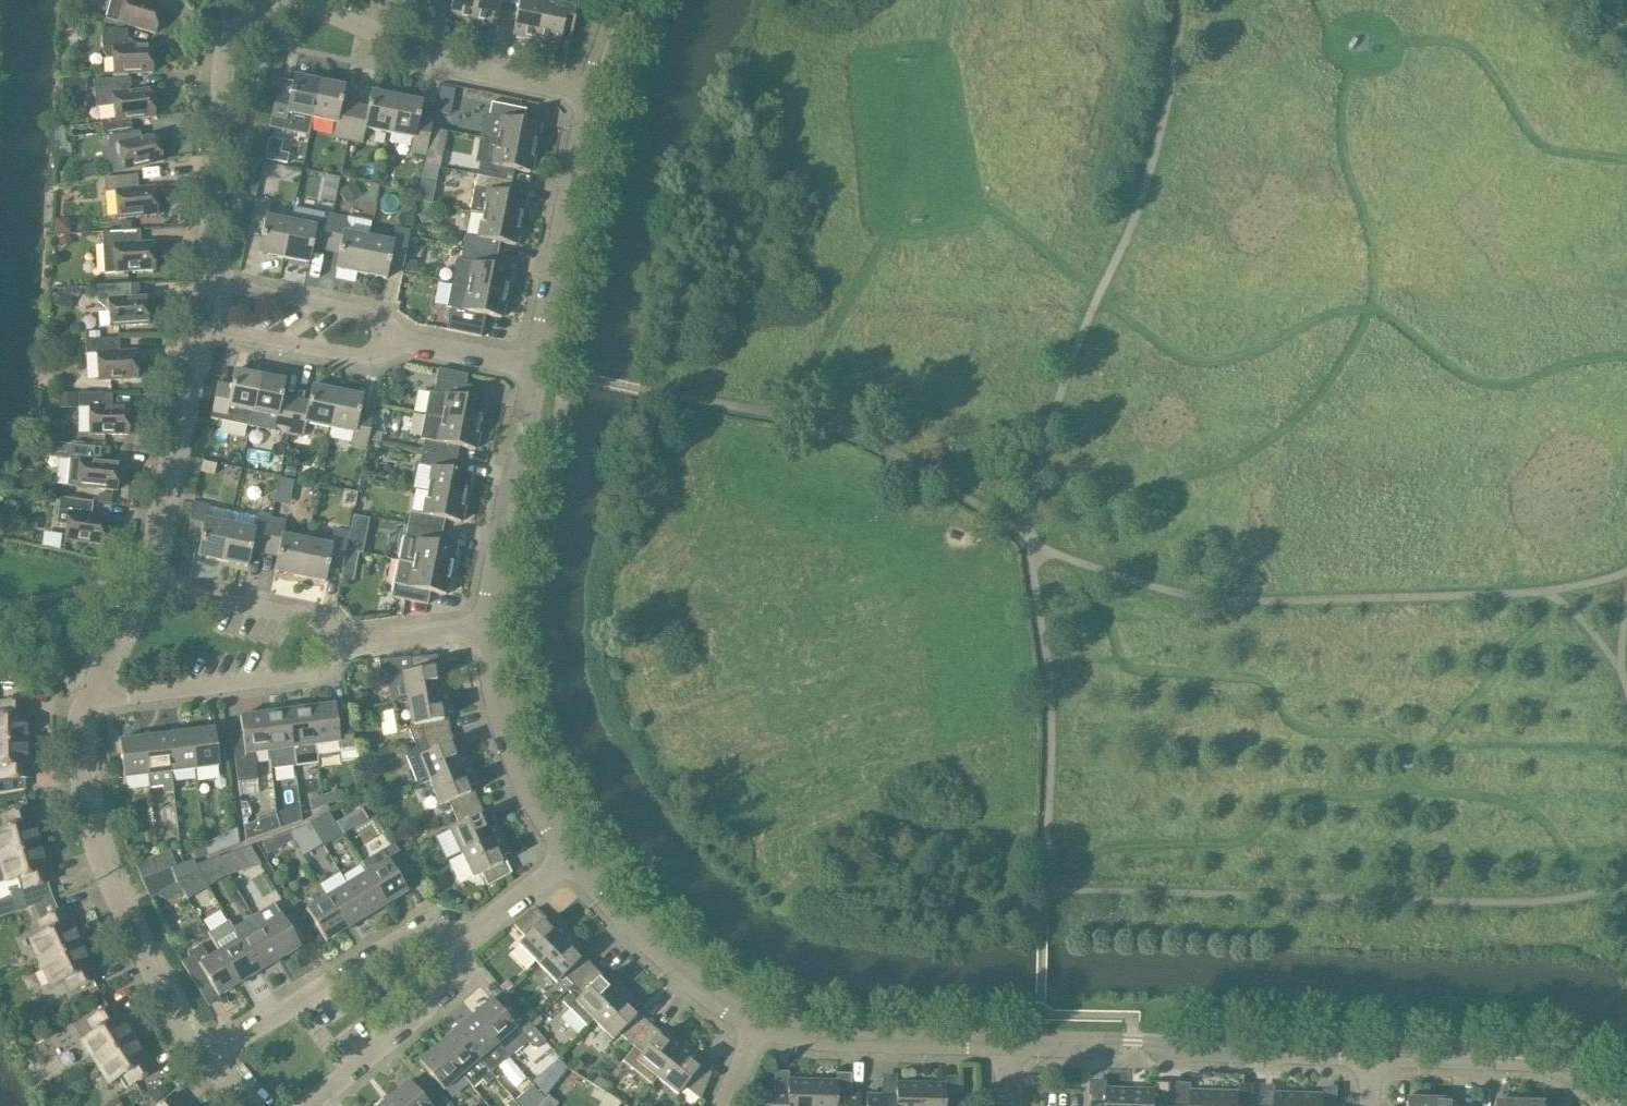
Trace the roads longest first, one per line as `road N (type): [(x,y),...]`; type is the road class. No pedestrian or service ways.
road 1 (residential): [(592,96),(456,66),(308,6),(261,5),(233,34),(223,71),(207,282)]
road 2 (residential): [(86,701),(86,809),(118,901),(204,1059)]
road 3 (residential): [(1006,1043),(1134,1040),(1168,1049),(1372,1054)]
road 4 (residential): [(460,943),(437,932),(410,934),(204,1059)]
road 5 (residential): [(592,96),(537,370)]
road 6 (residential): [(199,325),(142,585)]
road 7 (residential): [(86,701),(319,670),(336,645)]
road 8 (residential): [(1372,1054),(1535,1058),(1592,1080),(1623,1105)]
road 9 (residential): [(537,370),(489,626)]
road 10 (residential): [(571,857),(674,967),(759,1026)]
road 11 (residential): [(759,1026),(819,1038),(1006,1043)]
road 12 (residential): [(489,626),(502,708),(536,800),(571,857)]
road 13 (residential): [(306,1105),(448,988),(460,943)]
road 14 (residential): [(336,645),(319,619),(142,585)]
road 15 (residential): [(199,325),(360,357),(401,342)]
road 16 (residential): [(401,342),(366,313),(207,282)]
road 17 (residential): [(336,645),(489,626)]
road 18 (residential): [(460,943),(571,857)]
road 19 (residential): [(537,370),(401,342)]
road 20 (residential): [(142,585),(86,701)]

